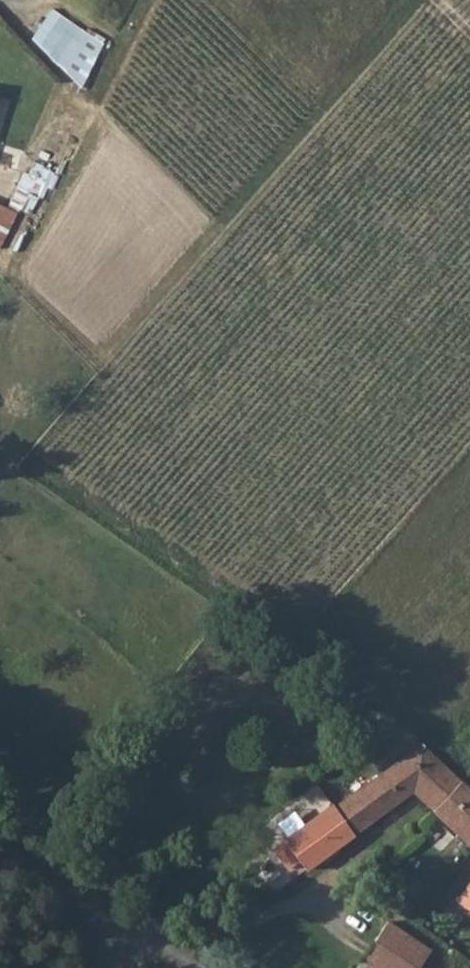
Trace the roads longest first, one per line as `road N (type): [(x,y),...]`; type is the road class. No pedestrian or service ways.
road 1 (unclassified): [(0,831),(113,920),(191,967)]

